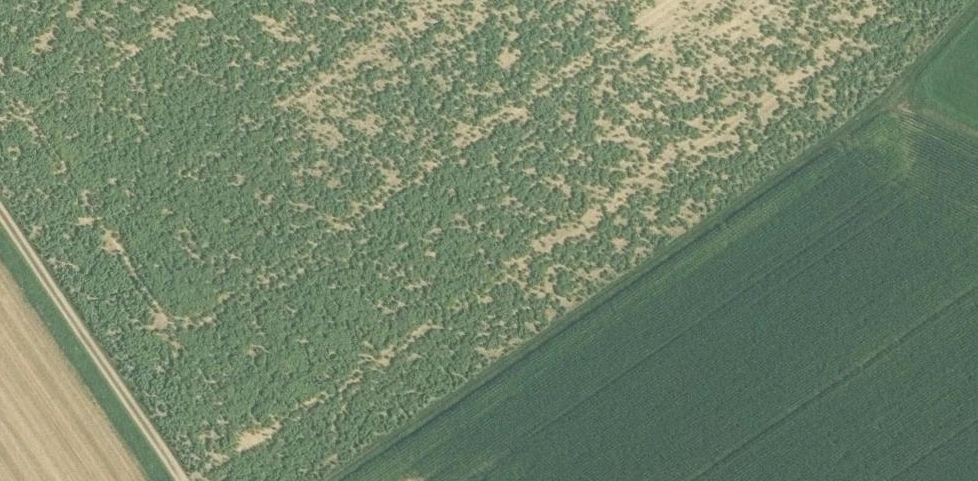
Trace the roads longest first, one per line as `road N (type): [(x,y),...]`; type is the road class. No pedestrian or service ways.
road 1 (track): [(333,480),(896,99),(977,138)]
road 2 (track): [(183,480),(0,212)]
road 3 (track): [(896,99),(977,6)]

